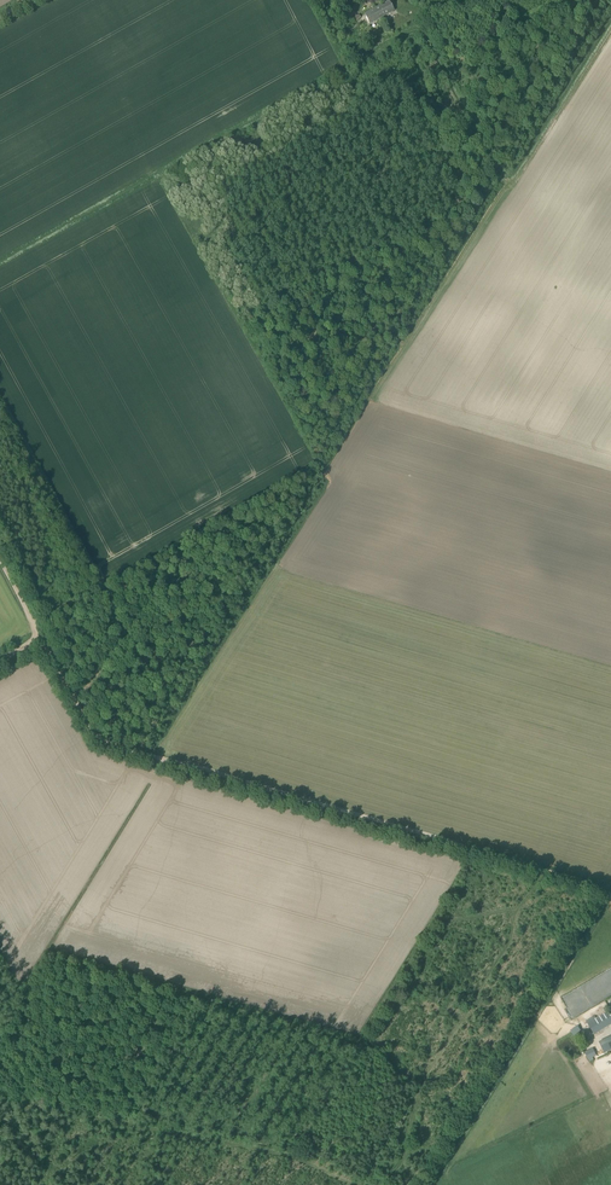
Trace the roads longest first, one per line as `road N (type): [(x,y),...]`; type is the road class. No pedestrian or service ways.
road 1 (track): [(541,868),(151,756)]
road 2 (track): [(151,756),(98,735),(43,637)]

